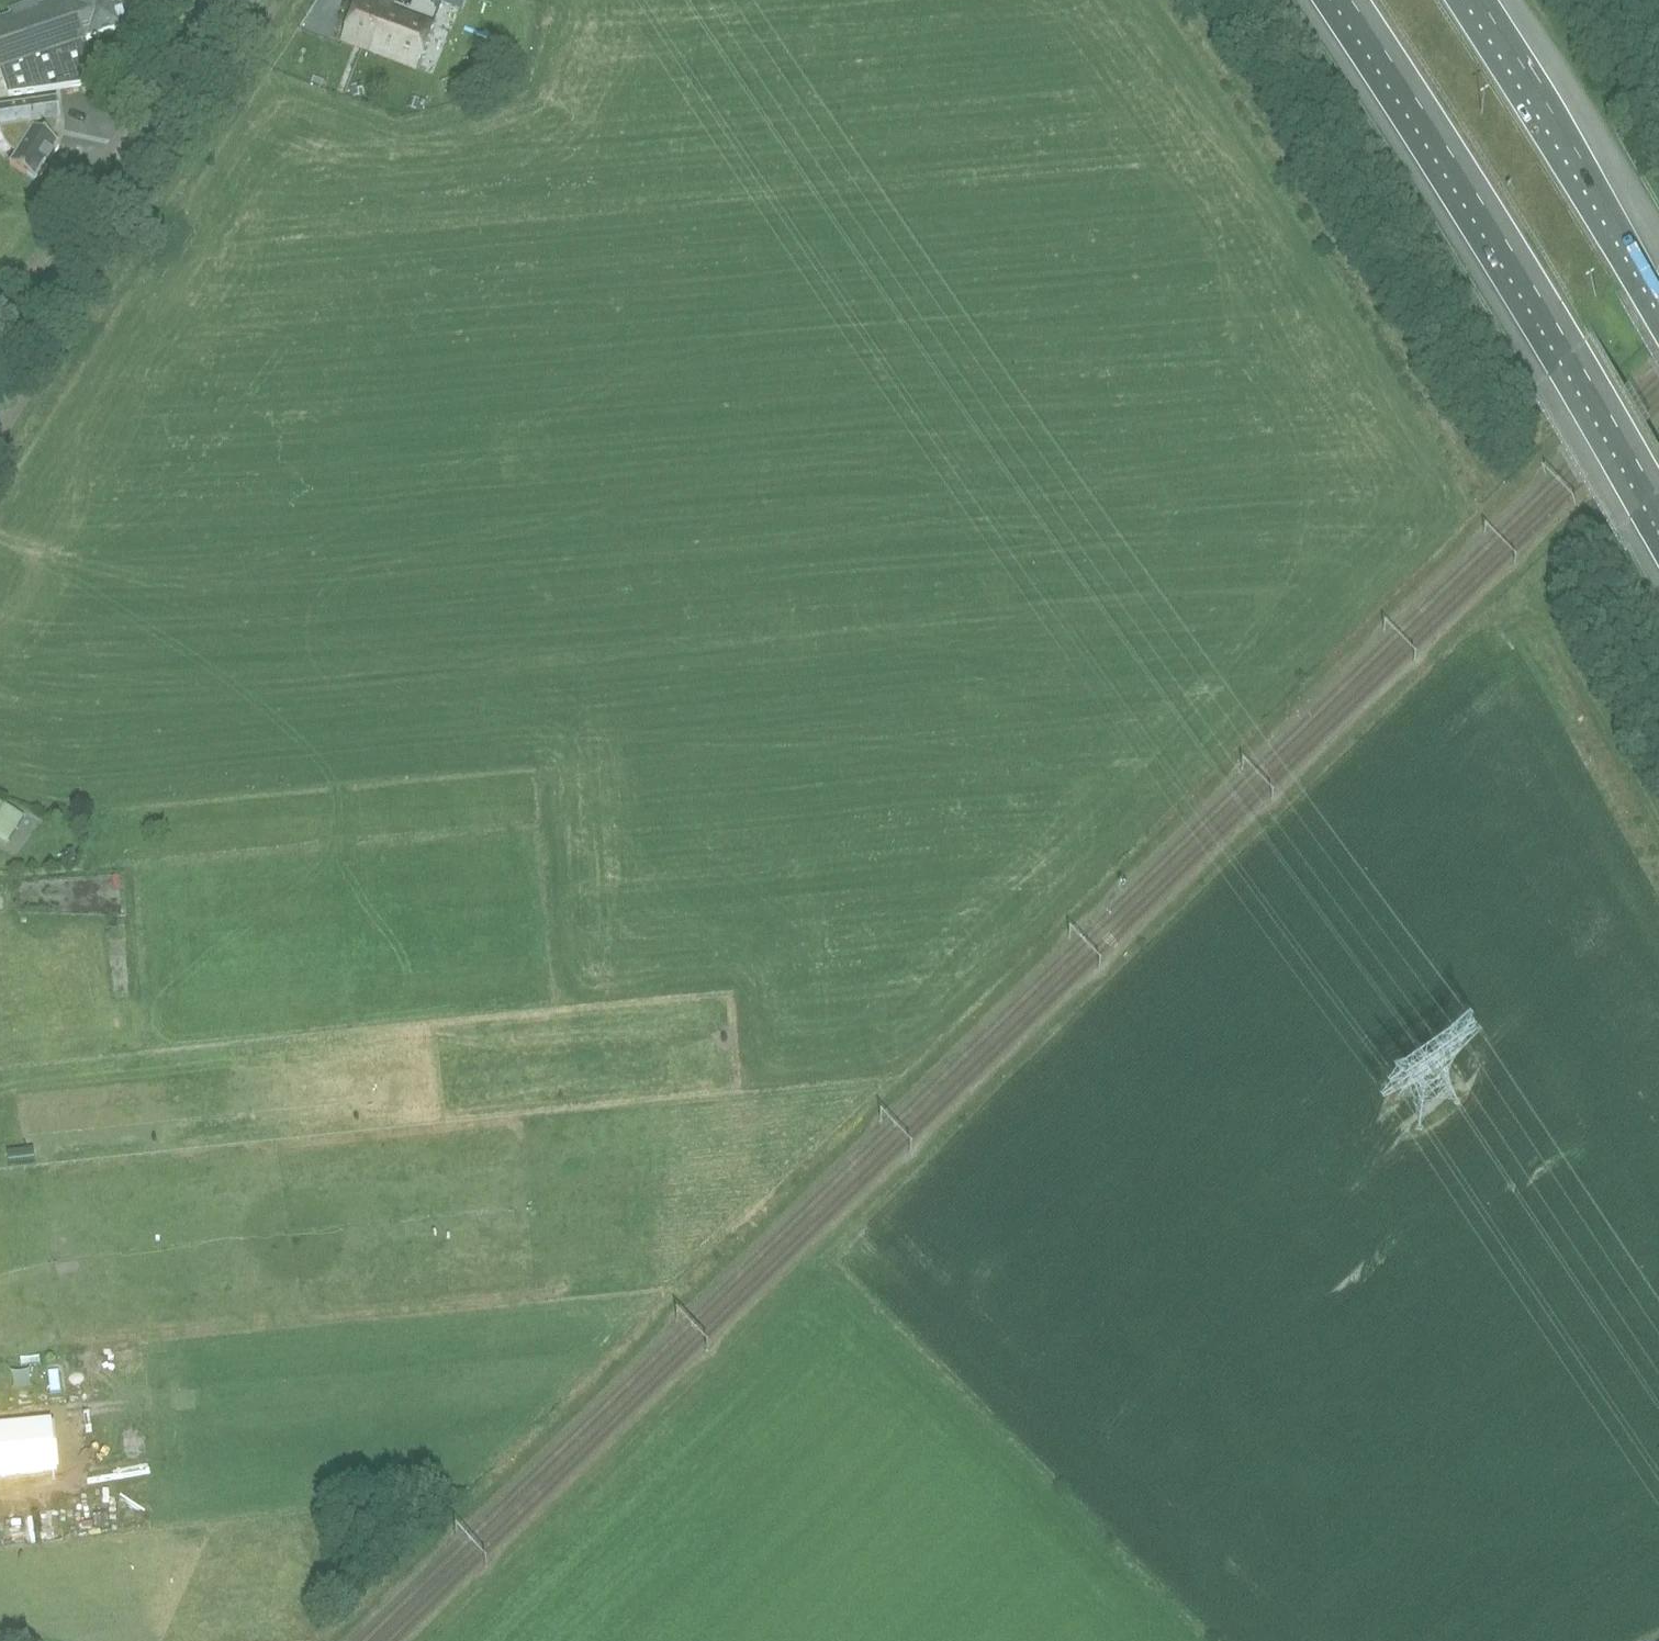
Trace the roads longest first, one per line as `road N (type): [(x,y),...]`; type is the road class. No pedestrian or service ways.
road 1 (motorway): [(1352,0),(1480,195),(1658,501)]
road 2 (tertiary): [(0,378),(244,0)]
road 3 (motorway): [(1658,312),(1468,0)]

